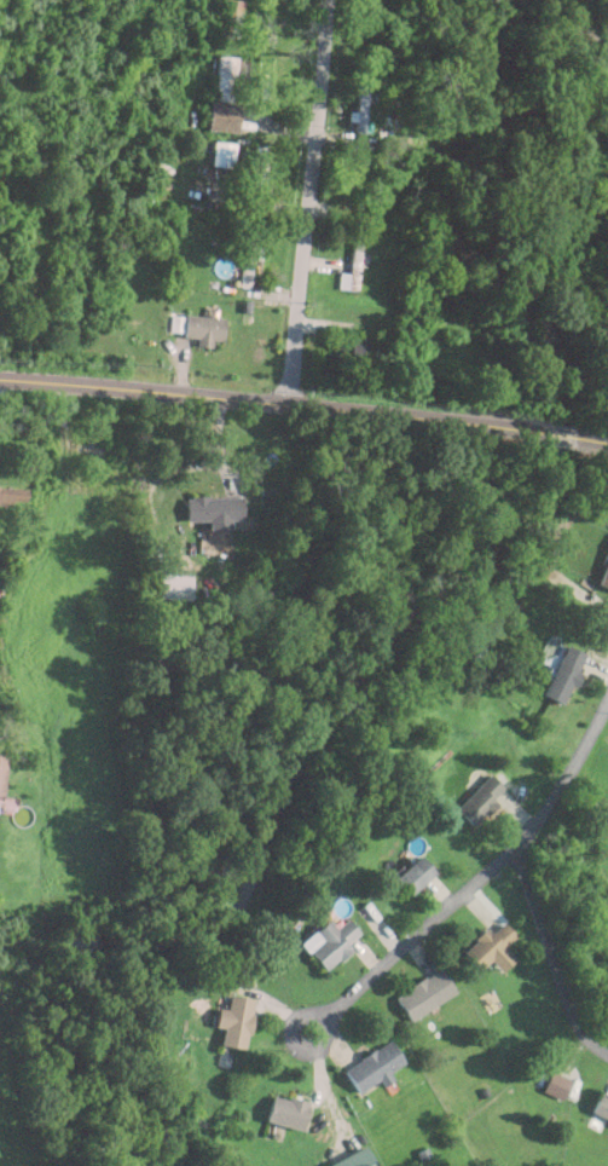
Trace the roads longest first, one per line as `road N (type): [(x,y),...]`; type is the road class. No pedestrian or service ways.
road 1 (tertiary): [(542,431),(0,378)]
road 2 (residential): [(290,403),(328,0)]
road 3 (residential): [(303,1033),(517,844)]
road 4 (residential): [(607,1056),(583,1039),(572,1018),(517,844)]
road 5 (residential): [(517,844),(579,756),(607,696)]

